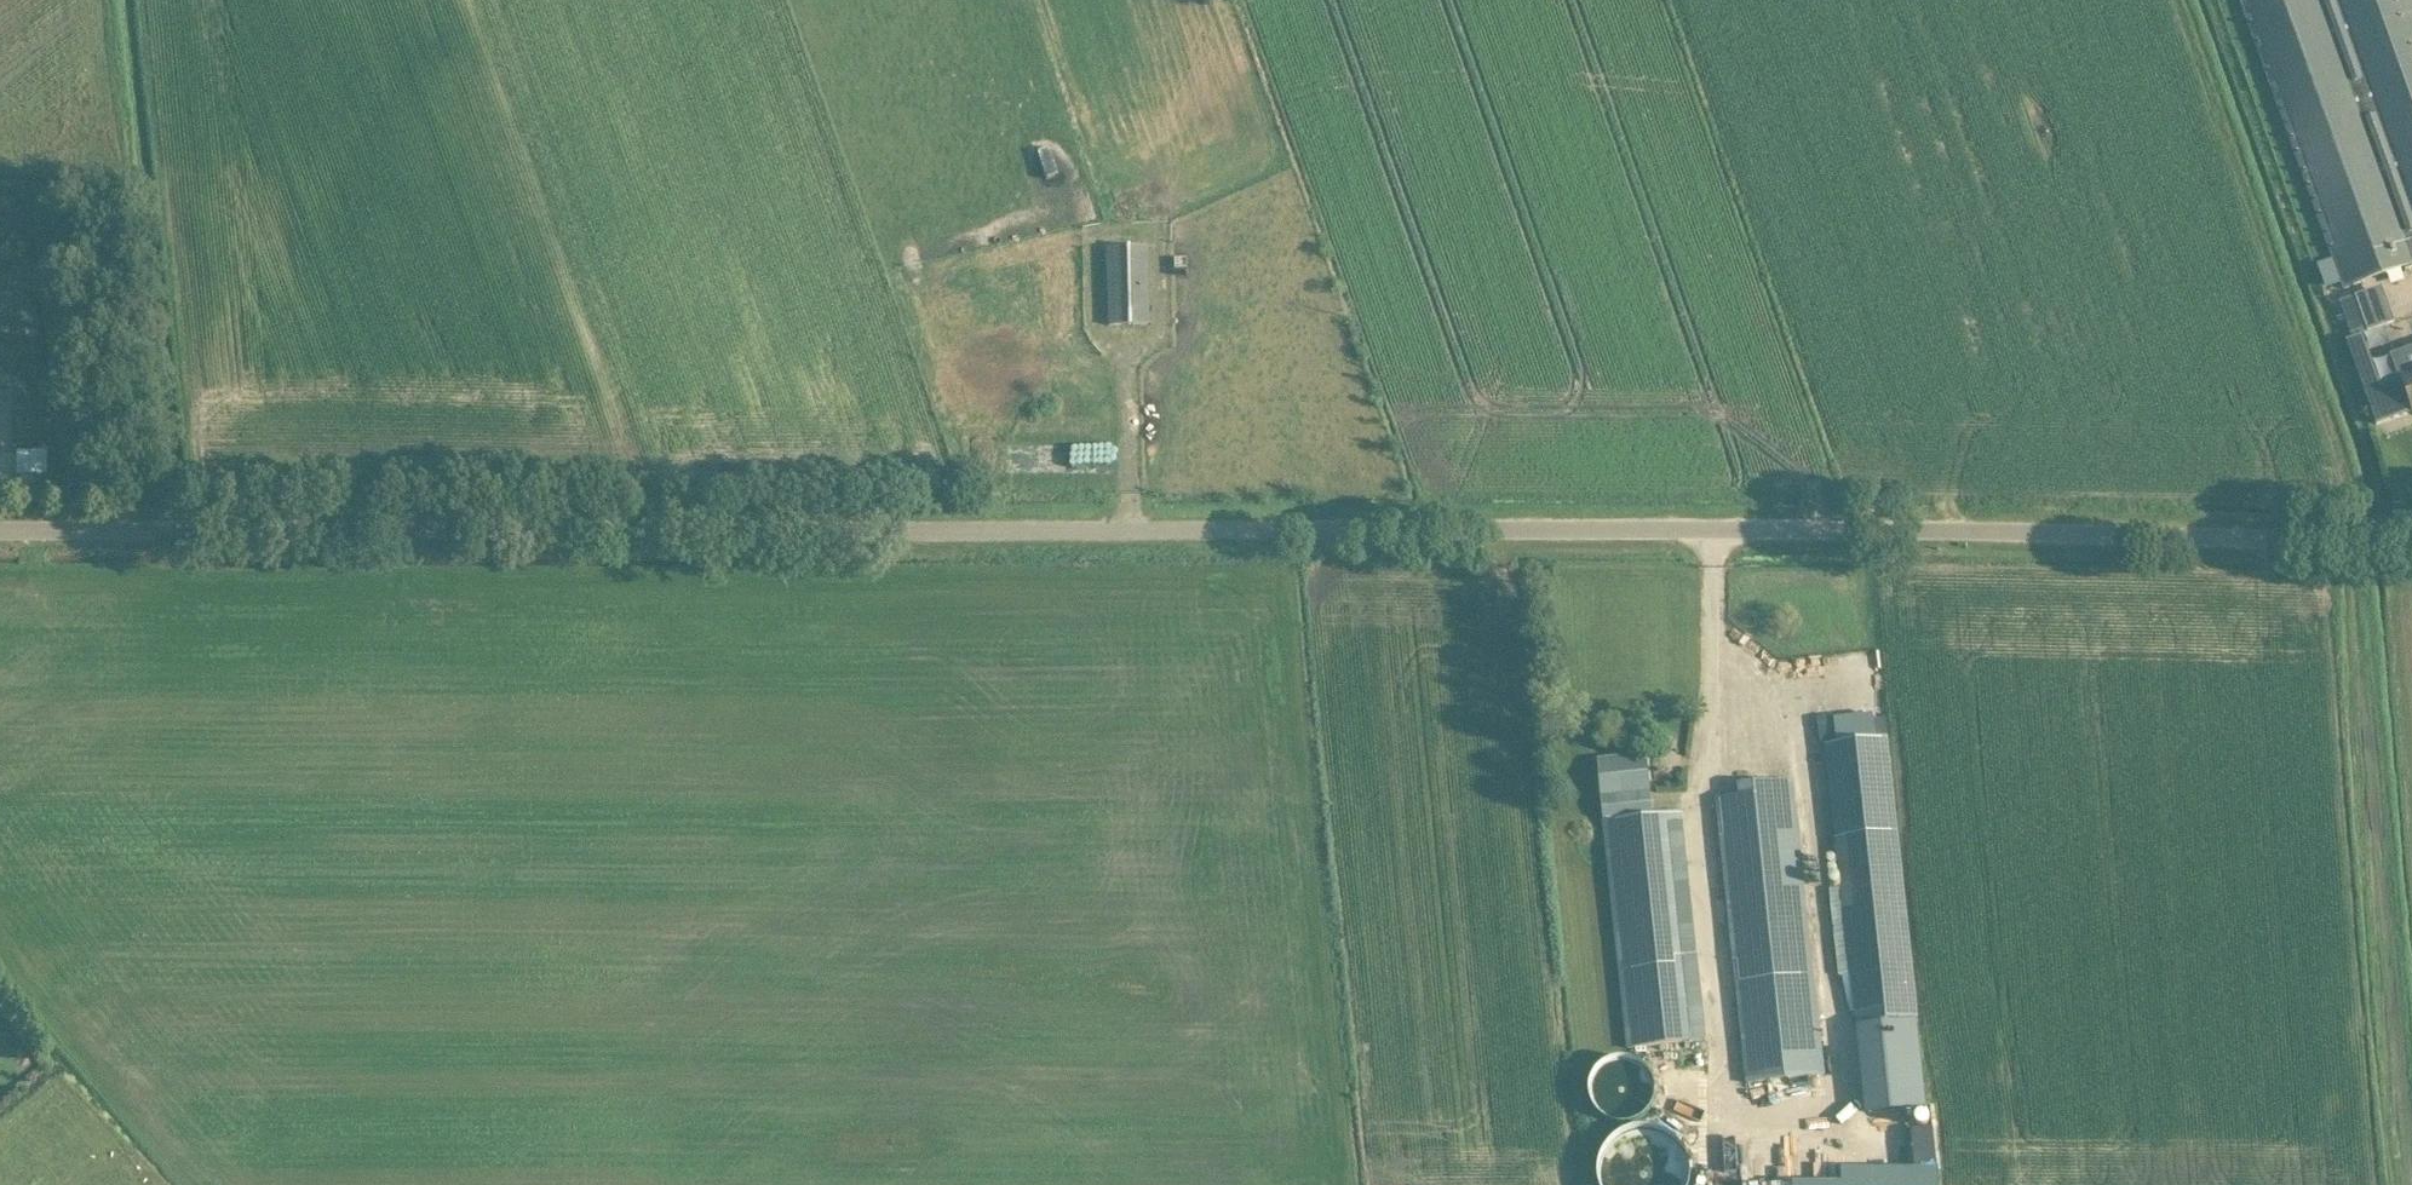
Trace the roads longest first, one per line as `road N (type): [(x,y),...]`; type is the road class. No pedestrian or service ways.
road 1 (unclassified): [(0,529),(1953,530)]
road 2 (unclassified): [(2411,545),(1953,530)]

